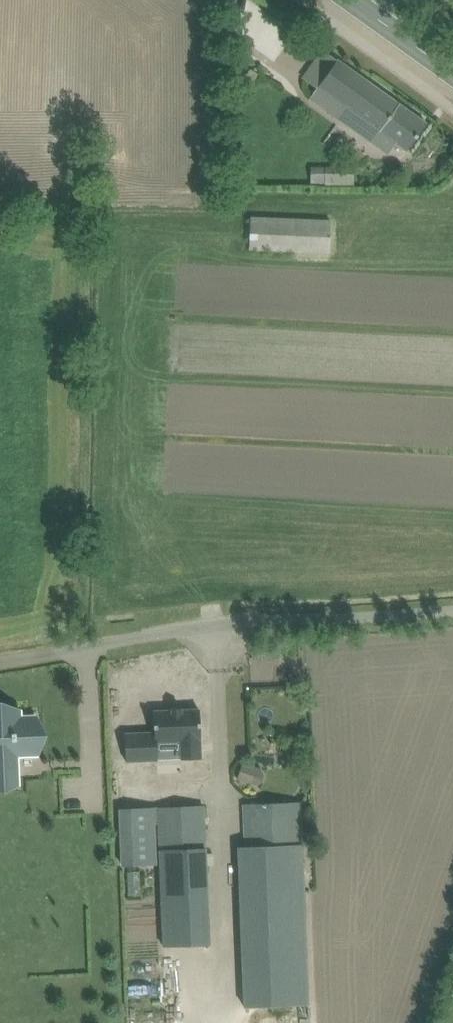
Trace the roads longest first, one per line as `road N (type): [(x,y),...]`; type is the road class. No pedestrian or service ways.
road 1 (unclassified): [(452,618),(0,664)]
road 2 (secondary): [(452,72),(351,0)]

